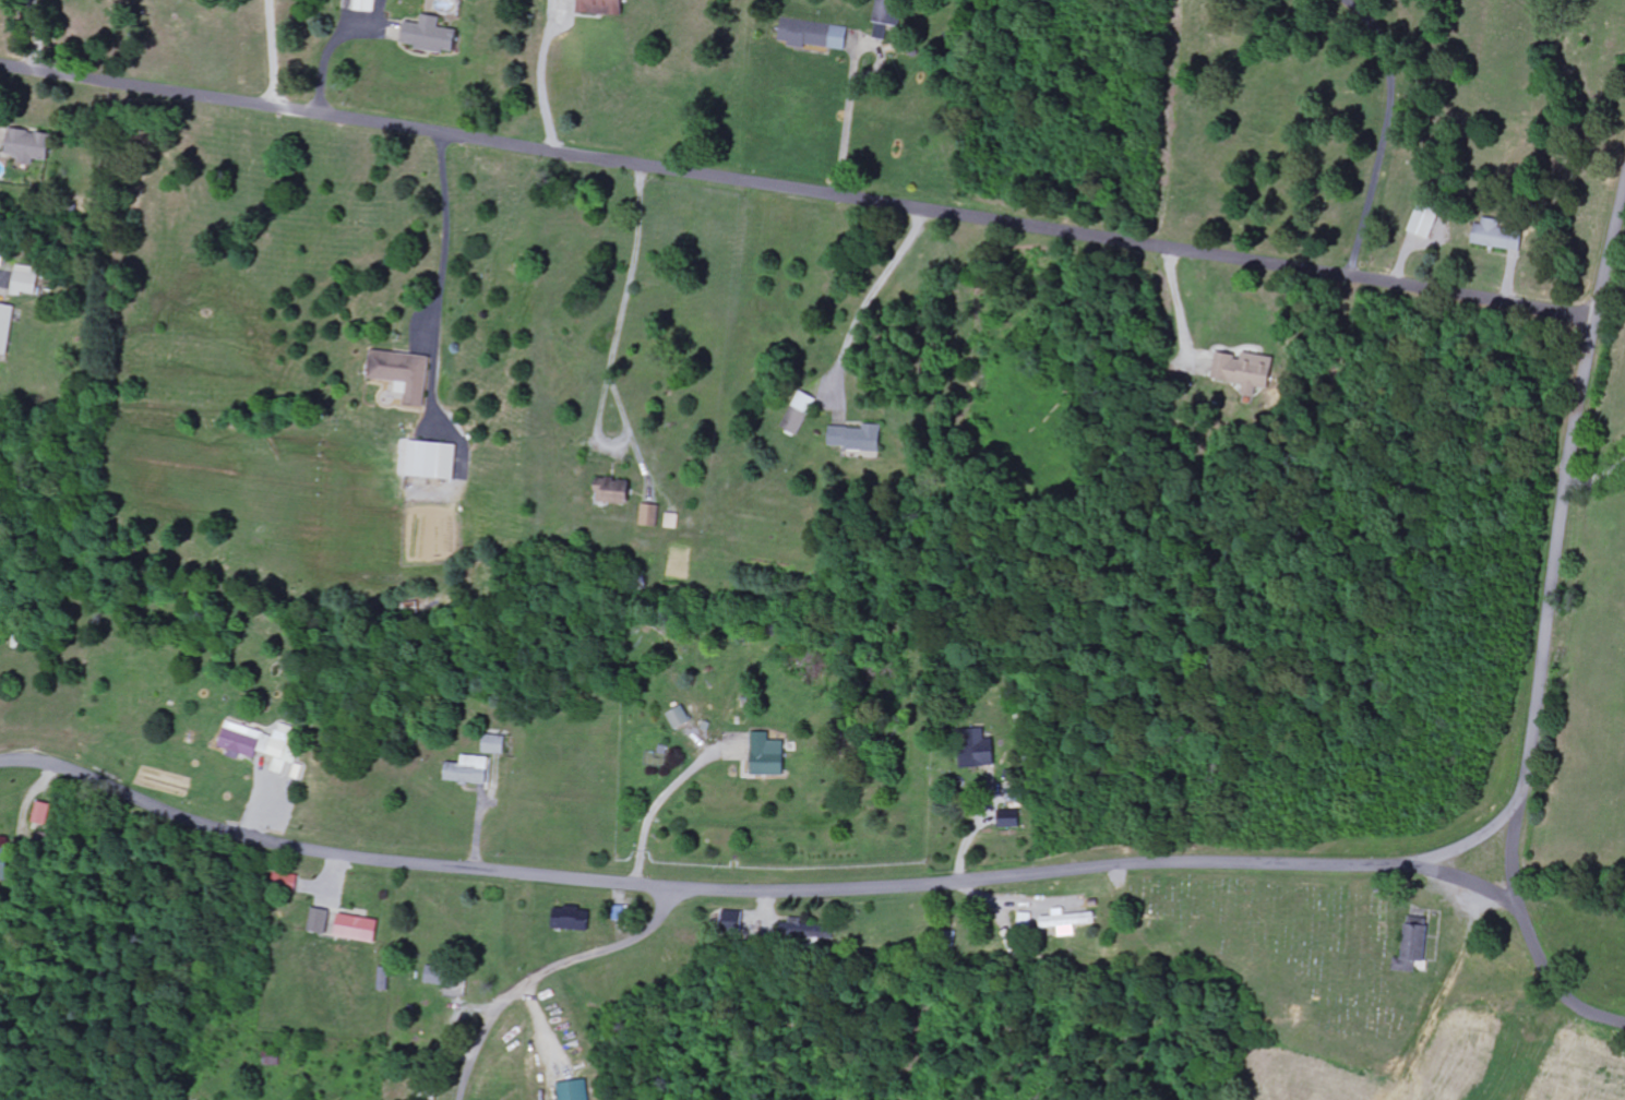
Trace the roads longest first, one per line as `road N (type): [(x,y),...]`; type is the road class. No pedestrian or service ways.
road 1 (residential): [(1624,194),(1566,490),(1520,803),(1443,853),(1387,868),(1164,865),(917,888),(706,892),(287,848),(216,830),(67,769),(0,764)]
road 2 (residential): [(0,67),(1343,274),(1597,322)]
road 3 (residential): [(677,889),(644,937),(560,968),(513,1000),(489,1035),(465,1099)]
road 4 (residential): [(1624,1023),(1570,999),(1536,948),(1515,882),(1520,803)]
road 5 (residential): [(1387,868),(1444,871),(1479,883),(1525,917)]

